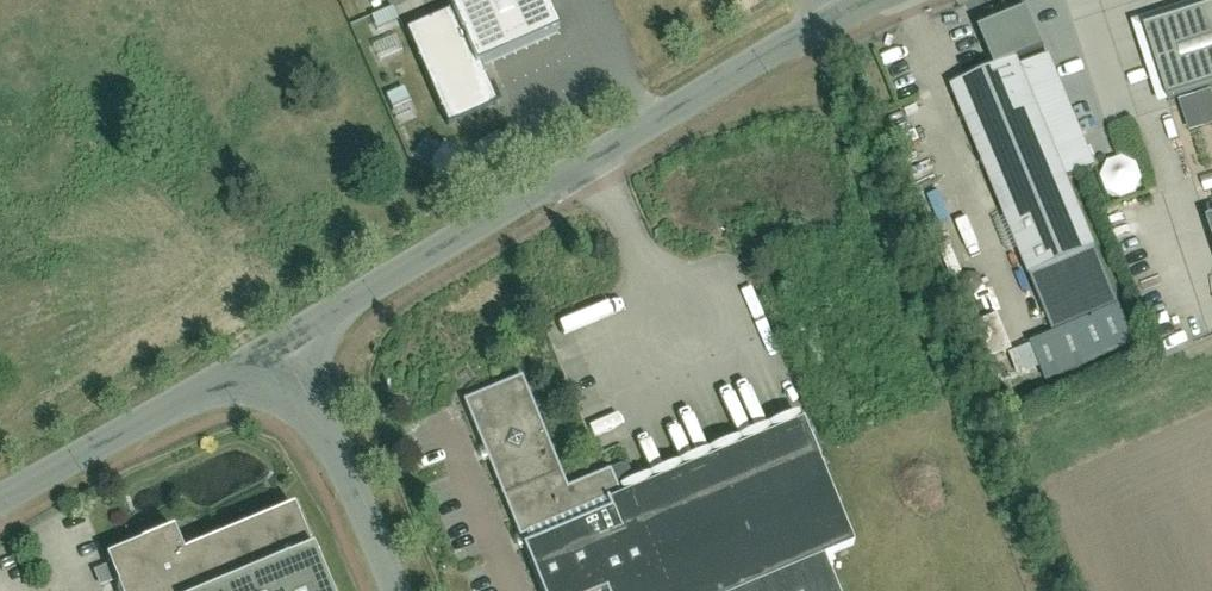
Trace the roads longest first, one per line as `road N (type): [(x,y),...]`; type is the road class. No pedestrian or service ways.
road 1 (residential): [(878,0),(788,45),(278,352)]
road 2 (residential): [(278,352),(0,503)]
road 3 (residential): [(400,590),(278,352)]

